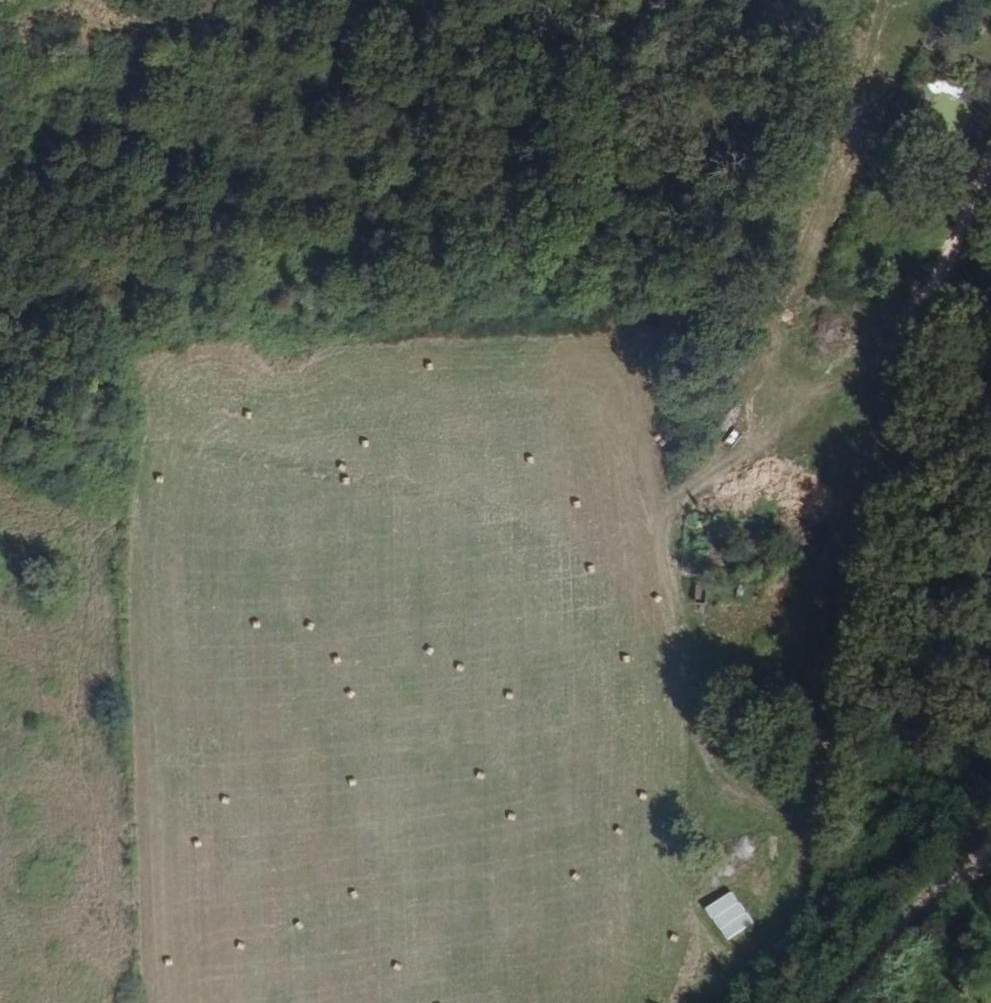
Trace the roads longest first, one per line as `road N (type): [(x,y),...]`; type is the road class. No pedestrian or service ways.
road 1 (track): [(965,884),(859,1002)]

